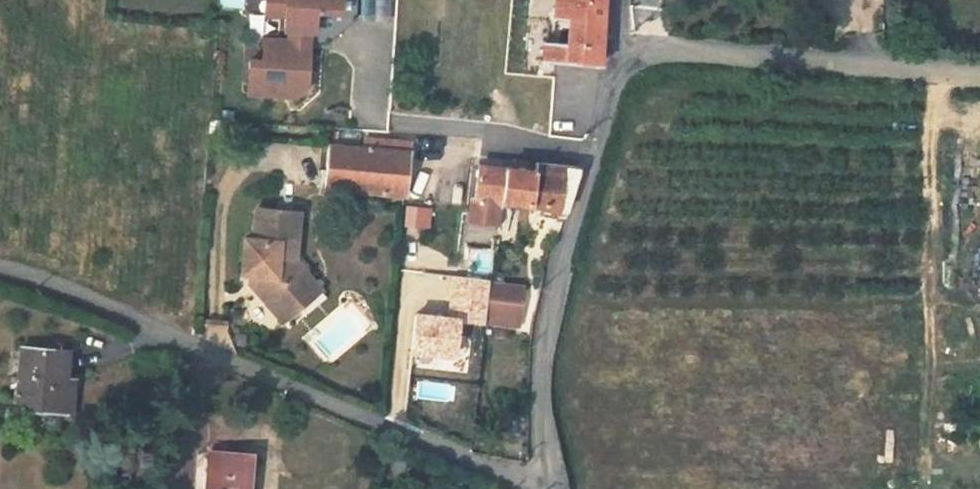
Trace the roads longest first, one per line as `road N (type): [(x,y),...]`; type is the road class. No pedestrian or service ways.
road 1 (residential): [(550,478),(559,296),(614,92),(645,49),(979,71)]
road 2 (residential): [(0,269),(44,275),(493,467),(550,478)]

